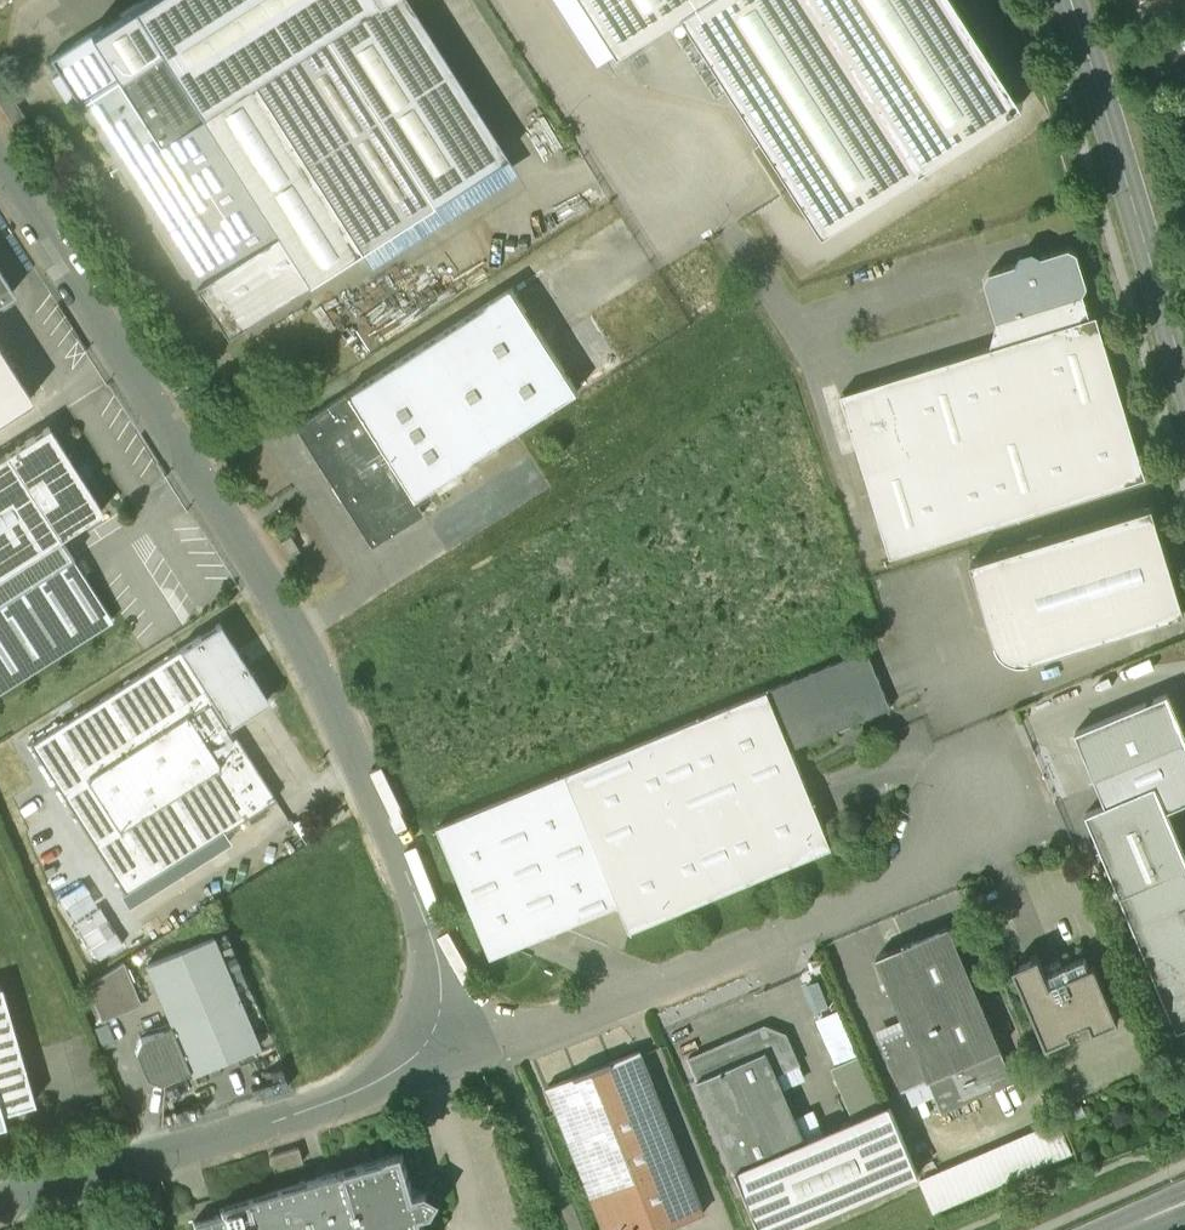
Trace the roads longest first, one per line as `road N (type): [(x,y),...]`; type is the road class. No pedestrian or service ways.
road 1 (unclassified): [(433,1039),(438,965),(298,628),(0,179)]
road 2 (unclassified): [(433,1039),(495,1049),(664,992),(818,929),(1050,806)]
road 3 (unclassified): [(0,1204),(371,1093),(433,1039)]
road 4 (tertiary): [(1184,360),(1068,0)]
road 5 (unclassified): [(516,0),(604,108),(674,169)]

